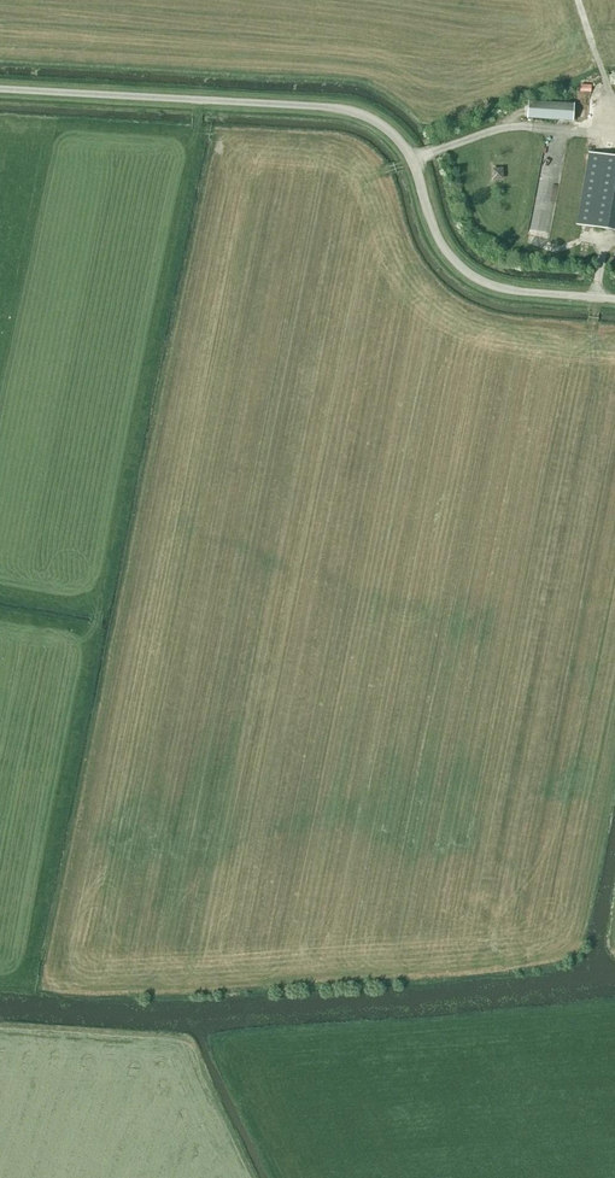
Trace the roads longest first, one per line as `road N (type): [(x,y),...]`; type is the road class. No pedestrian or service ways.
road 1 (unclassified): [(614,300),(504,289),(471,276),(442,247),(406,149),(352,111),(0,89)]

